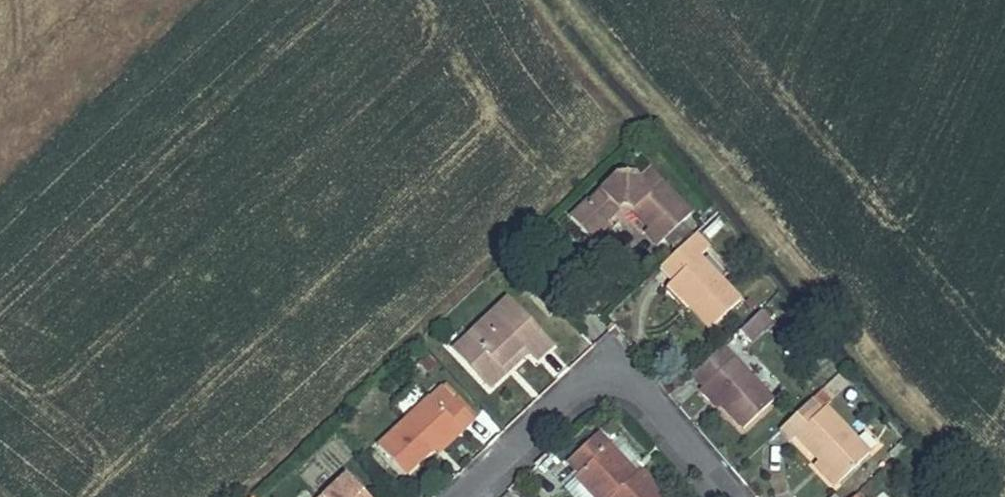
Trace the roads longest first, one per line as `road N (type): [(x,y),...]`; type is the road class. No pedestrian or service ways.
road 1 (track): [(577,0),(1004,494)]
road 2 (residential): [(458,496),(604,358),(727,496)]

